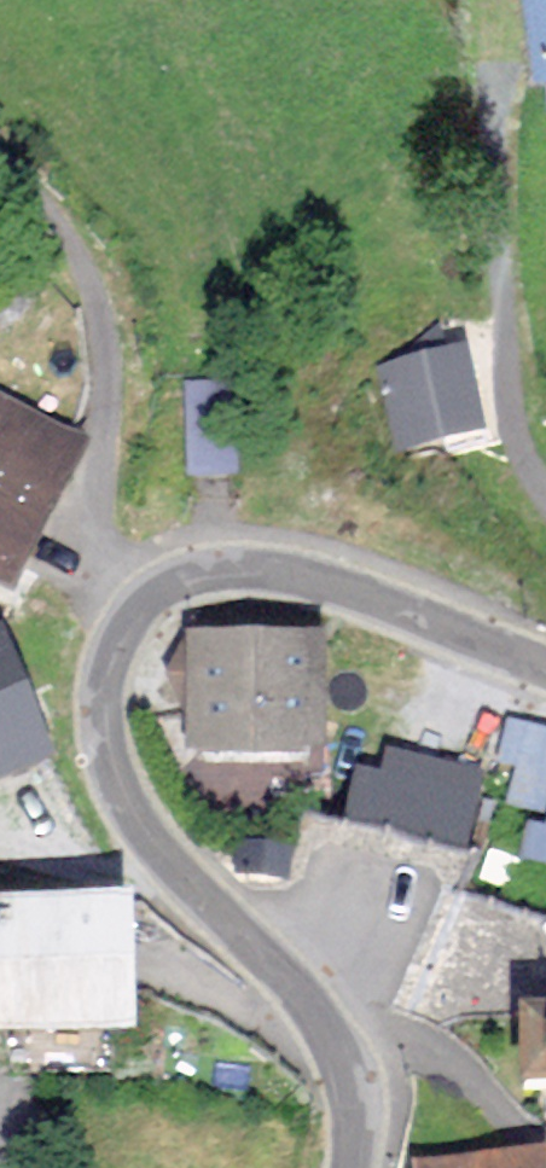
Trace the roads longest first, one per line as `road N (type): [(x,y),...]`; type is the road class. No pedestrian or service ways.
road 1 (tertiary): [(137,629),(115,674),(113,724),(142,822),(169,866),(301,993),(333,1035),(356,1085),(356,1167)]
road 2 (unclassified): [(137,629),(99,504),(115,422),(105,332),(79,253),(0,153)]
road 3 (tertiary): [(545,670),(355,595),(266,575),(218,577),(172,596),(137,629)]

